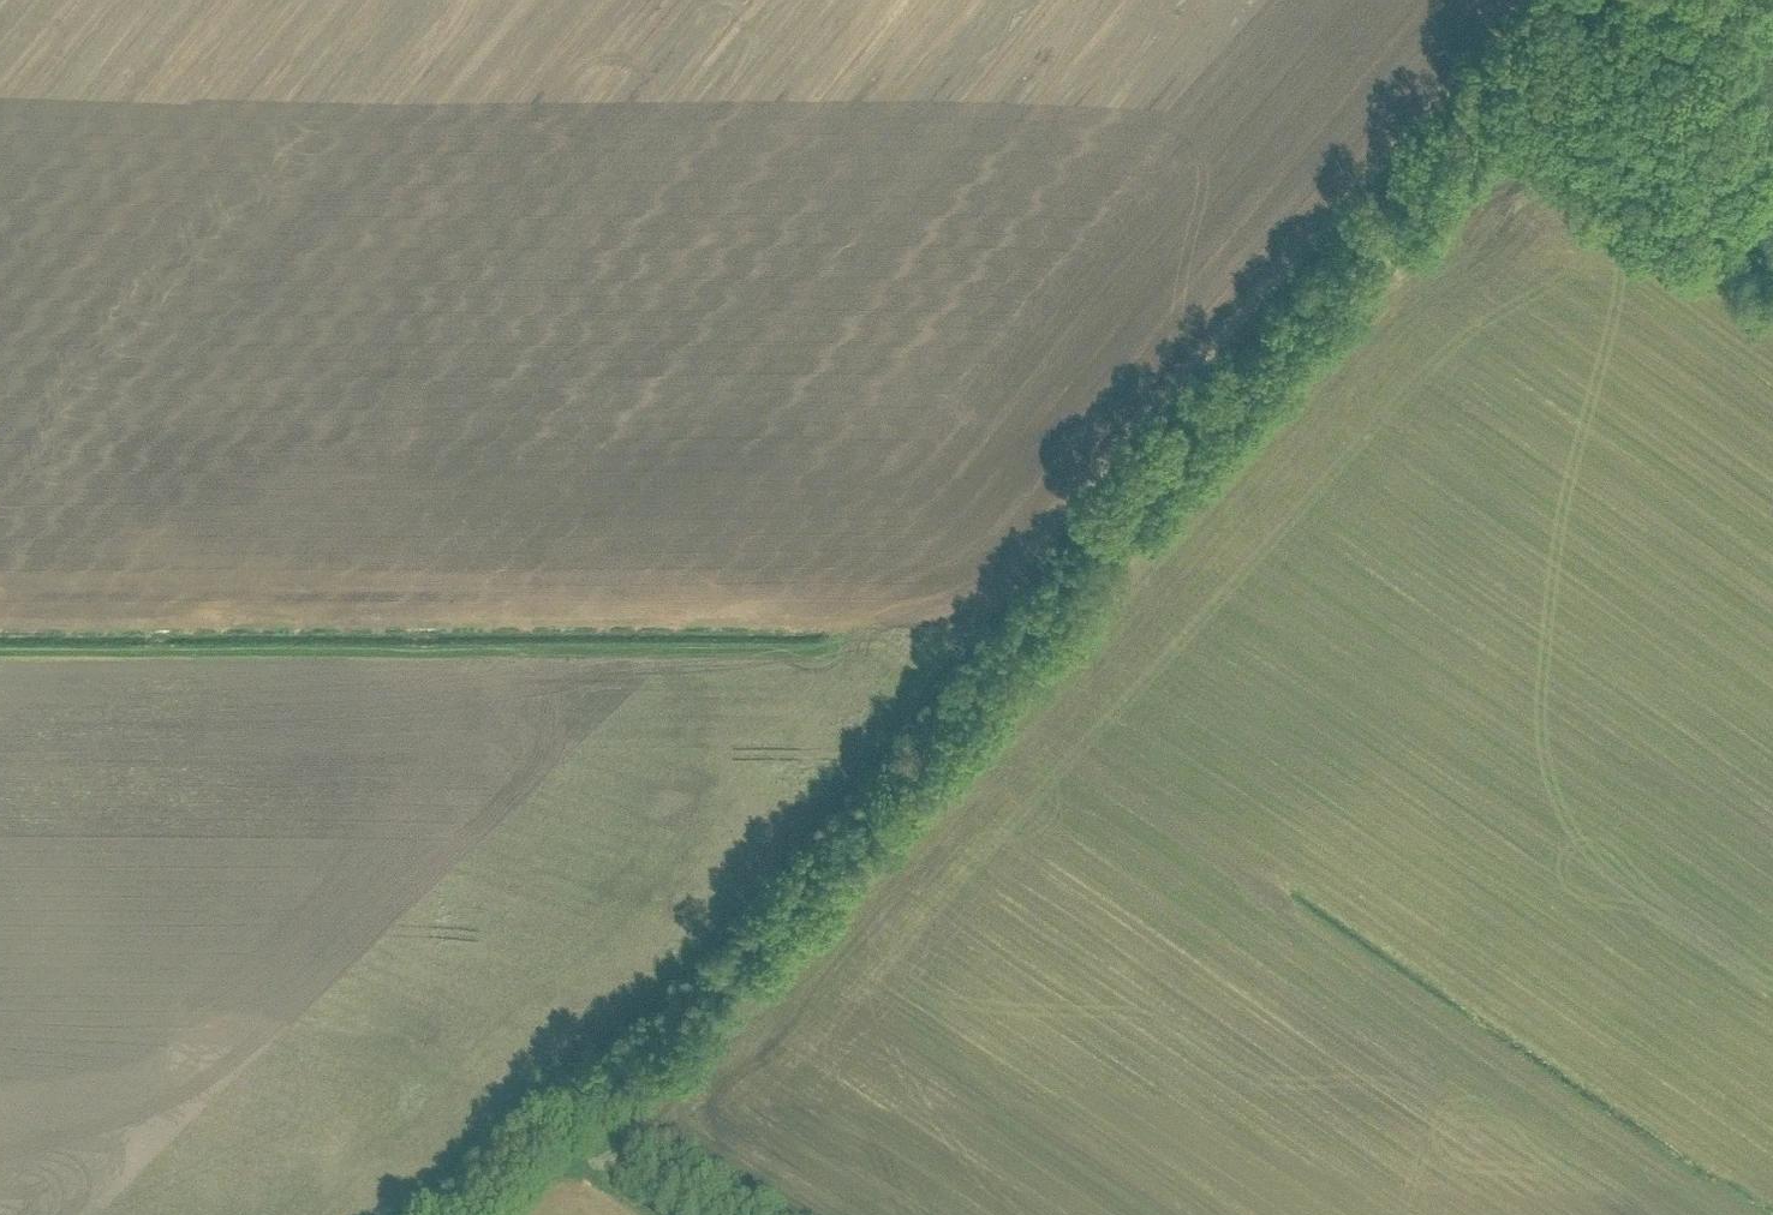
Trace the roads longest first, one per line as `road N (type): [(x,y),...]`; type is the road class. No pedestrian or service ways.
road 1 (track): [(1519,0),(989,598),(958,609),(0,617)]

